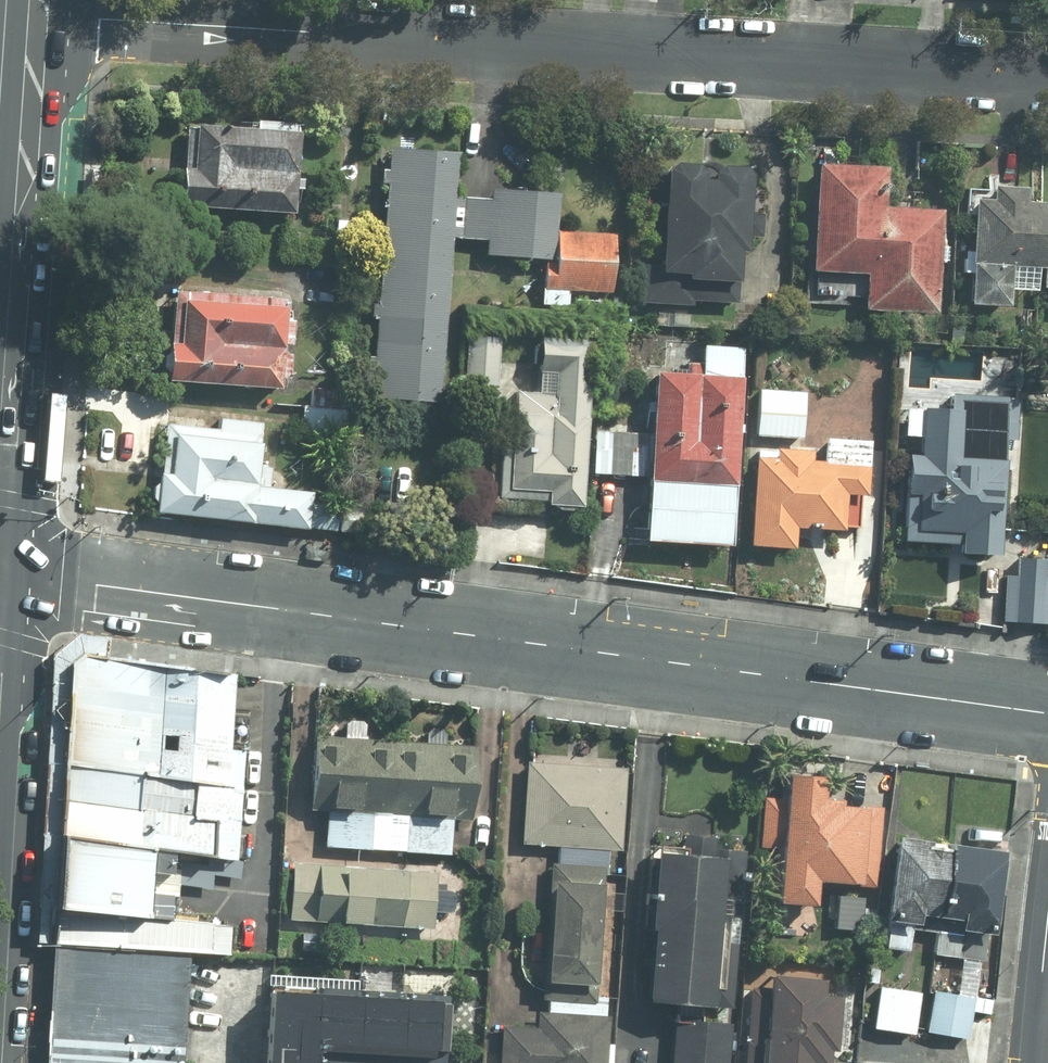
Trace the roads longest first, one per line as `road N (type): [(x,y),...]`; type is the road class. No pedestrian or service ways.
road 1 (secondary): [(3,565),(100,586),(1047,714)]
road 2 (residential): [(40,21),(1047,76)]
road 3 (primary): [(40,21),(3,565)]
road 4 (residential): [(1047,937),(1036,1062)]

